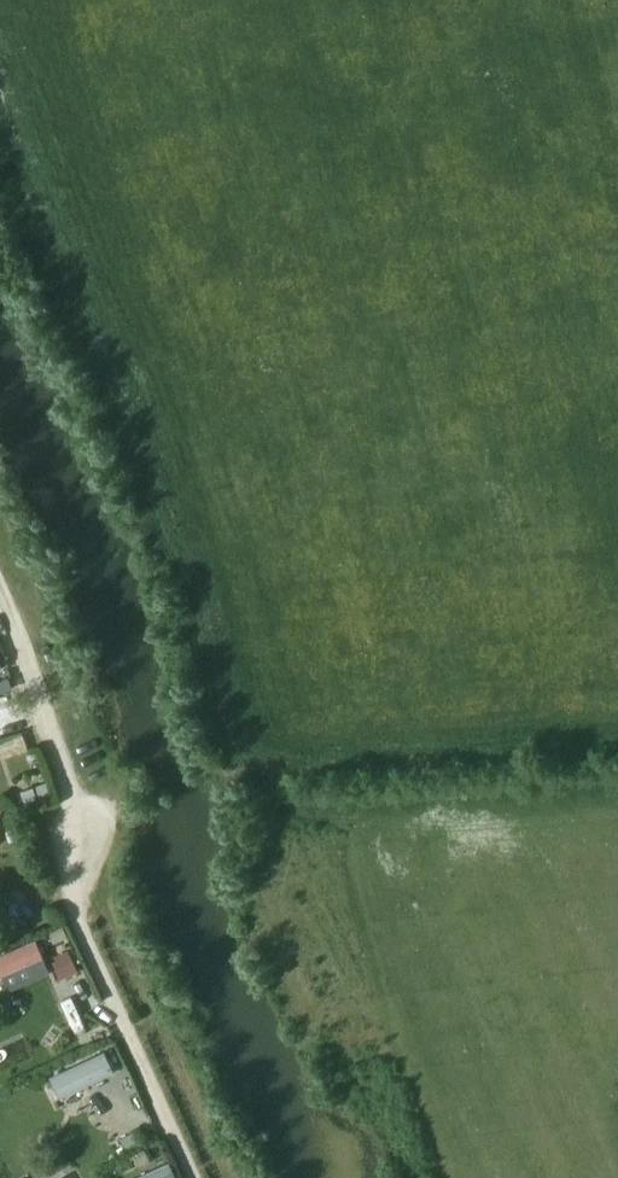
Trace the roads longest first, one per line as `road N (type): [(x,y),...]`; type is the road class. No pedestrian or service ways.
road 1 (track): [(0,582),(76,784),(60,872),(199,1177)]

